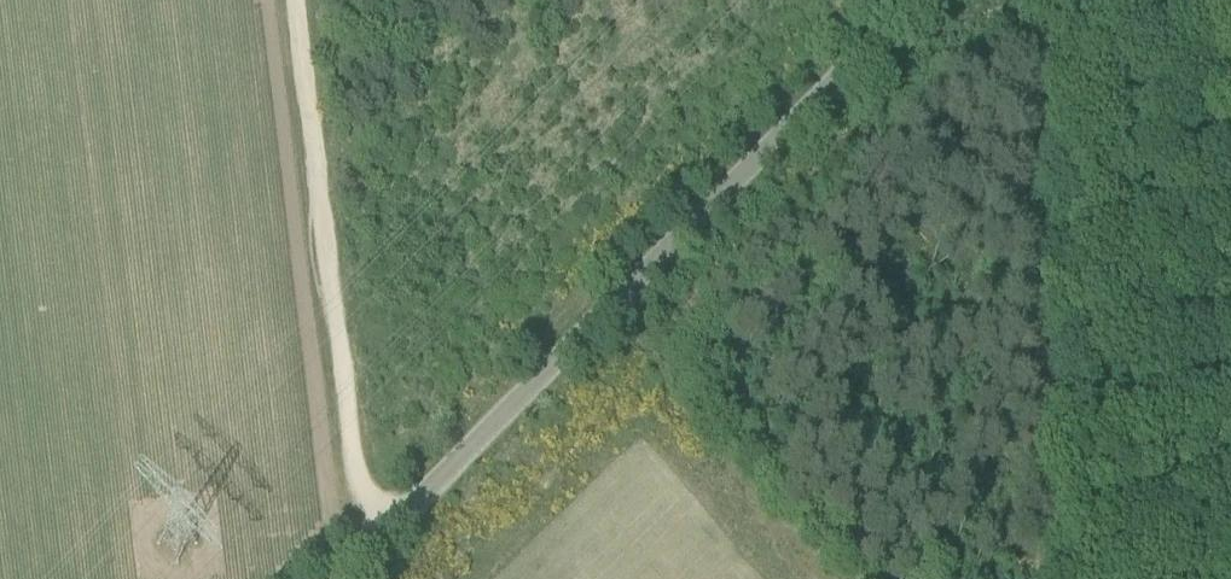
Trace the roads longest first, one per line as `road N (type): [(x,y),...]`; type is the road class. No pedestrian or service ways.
road 1 (unclassified): [(337,578),(917,0)]
road 2 (track): [(382,535),(303,0)]
road 3 (track): [(1047,578),(1033,52)]

